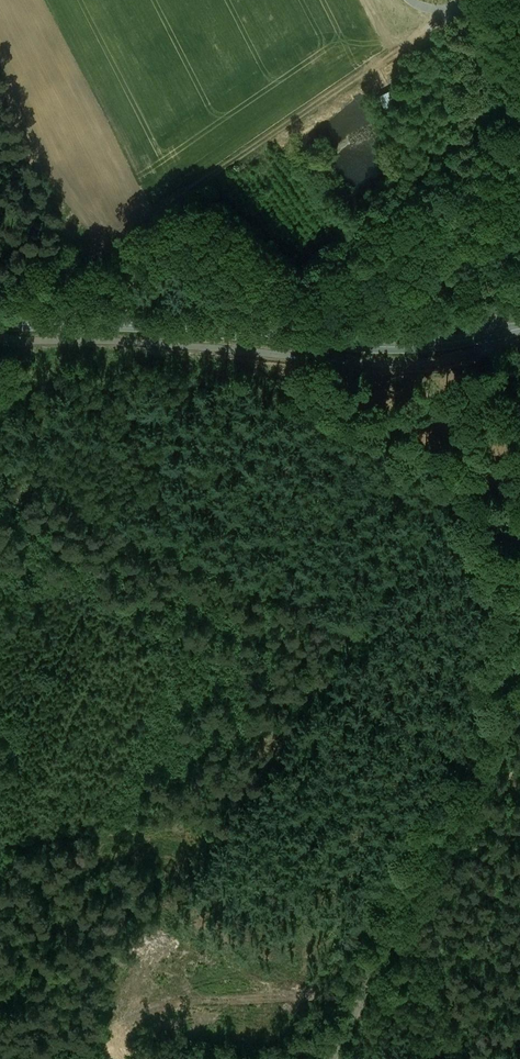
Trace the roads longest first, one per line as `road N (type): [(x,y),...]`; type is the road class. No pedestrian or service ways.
road 1 (track): [(499,368),(450,492),(141,949),(89,1058)]
road 2 (tertiary): [(0,325),(183,328),(388,347),(493,335)]
road 3 (unclassified): [(519,662),(334,1058)]
road 4 (unclassified): [(461,0),(493,335)]

